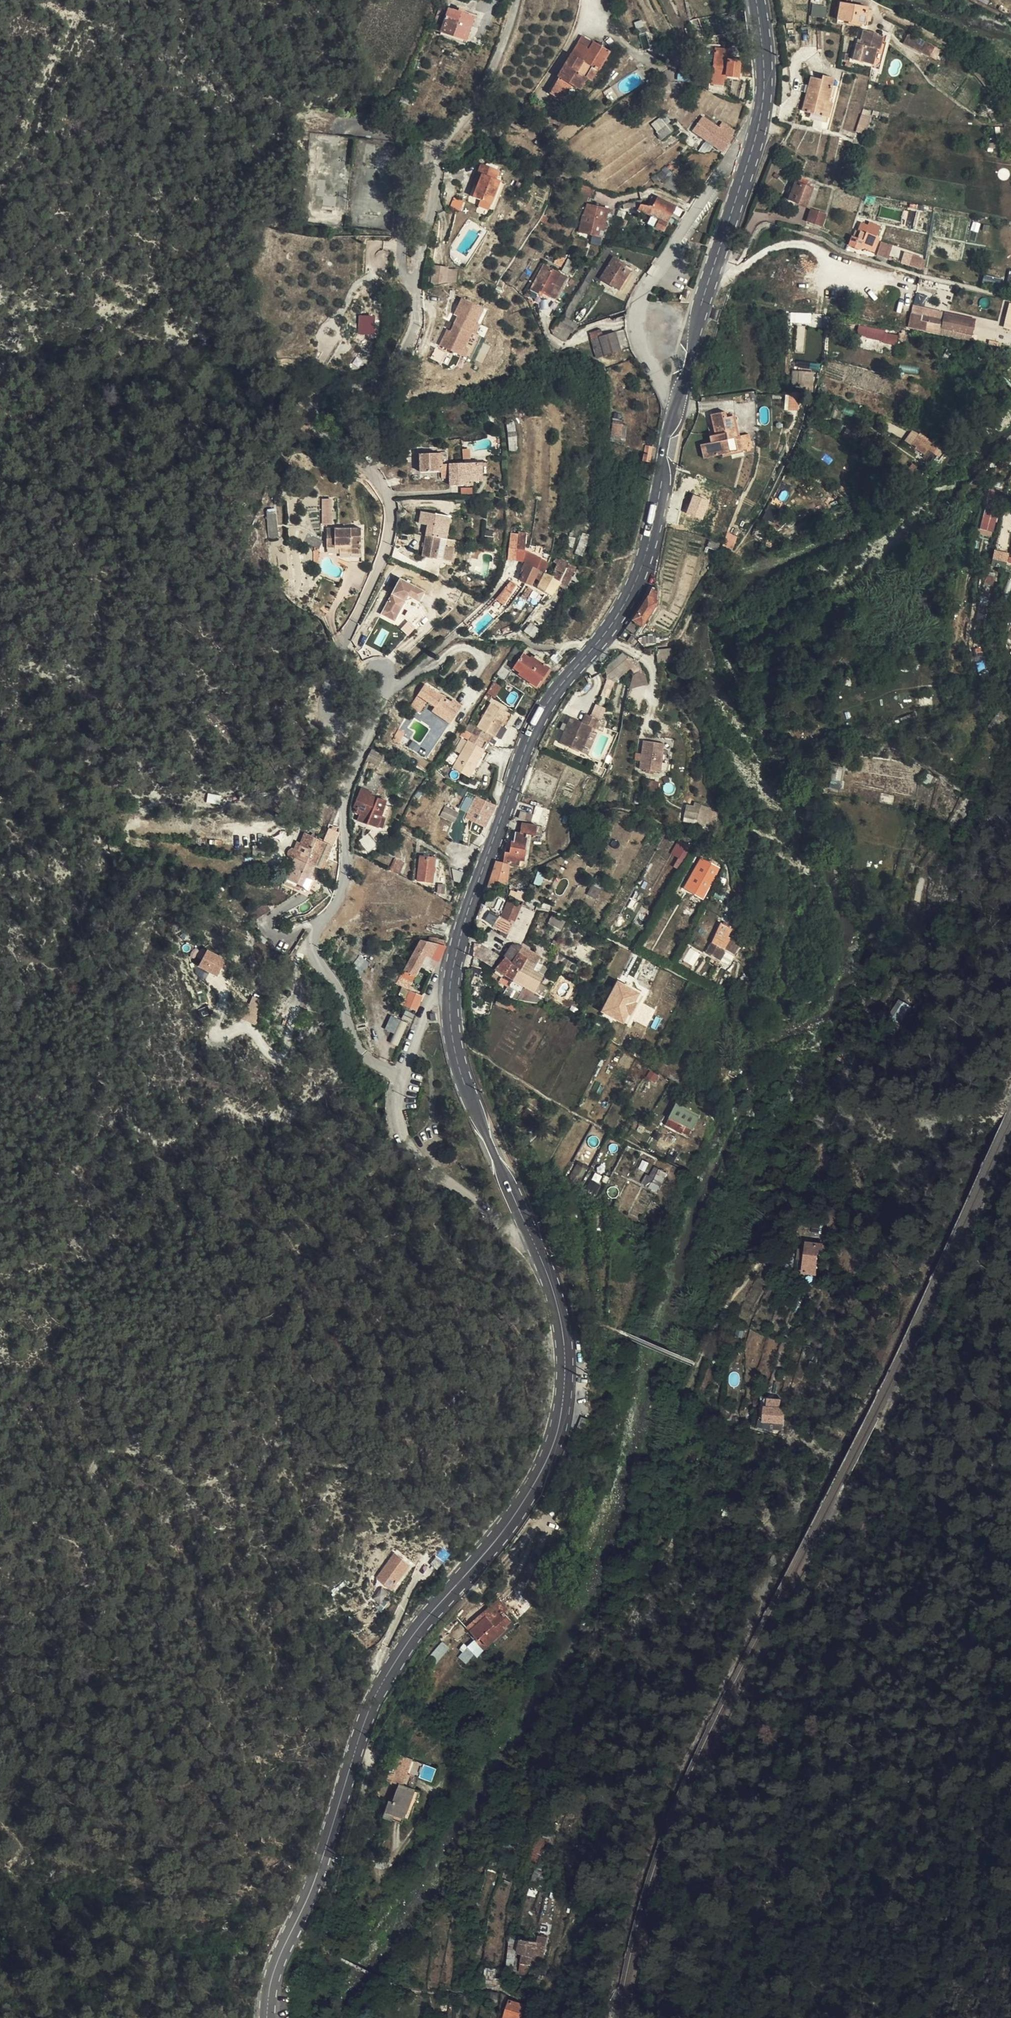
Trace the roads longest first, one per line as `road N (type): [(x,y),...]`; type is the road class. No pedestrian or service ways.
road 1 (residential): [(401,1078),(363,1055),(313,955),(313,940),(342,894),(342,809),(388,678),(372,666),(361,672),(346,720),(331,727),(322,701),(390,522),(374,476),(314,422),(334,398),(386,376),(407,347),(437,158),(482,95),(516,0)]
road 2 (tertiary): [(267,2017),(277,1962),(323,1861),(374,1699),(418,1628),(521,1505),(555,1442),(562,1331),(532,1241)]
road 3 (tertiary): [(449,991),(460,935),(535,724),(591,651)]
road 4 (residential): [(677,396),(654,369),(637,322),(642,293),(732,159),(752,148)]
road 5 (tertiary): [(591,651),(616,621),(647,554),(677,396)]
road 6 (tertiary): [(532,1241),(461,1071),(449,991)]
road 7 (residential): [(401,1078),(404,1143),(420,1164),(511,1234),(532,1241)]
road 8 (residential): [(710,277),(726,278),(791,243),(914,286)]
road 9 (residential): [(591,651),(454,635),(418,670)]
road 10 (tertiary): [(752,148),(764,63),(756,0)]
road 11 (tertiary): [(710,277),(752,148)]
road 12 (tertiary): [(677,396),(710,277)]

